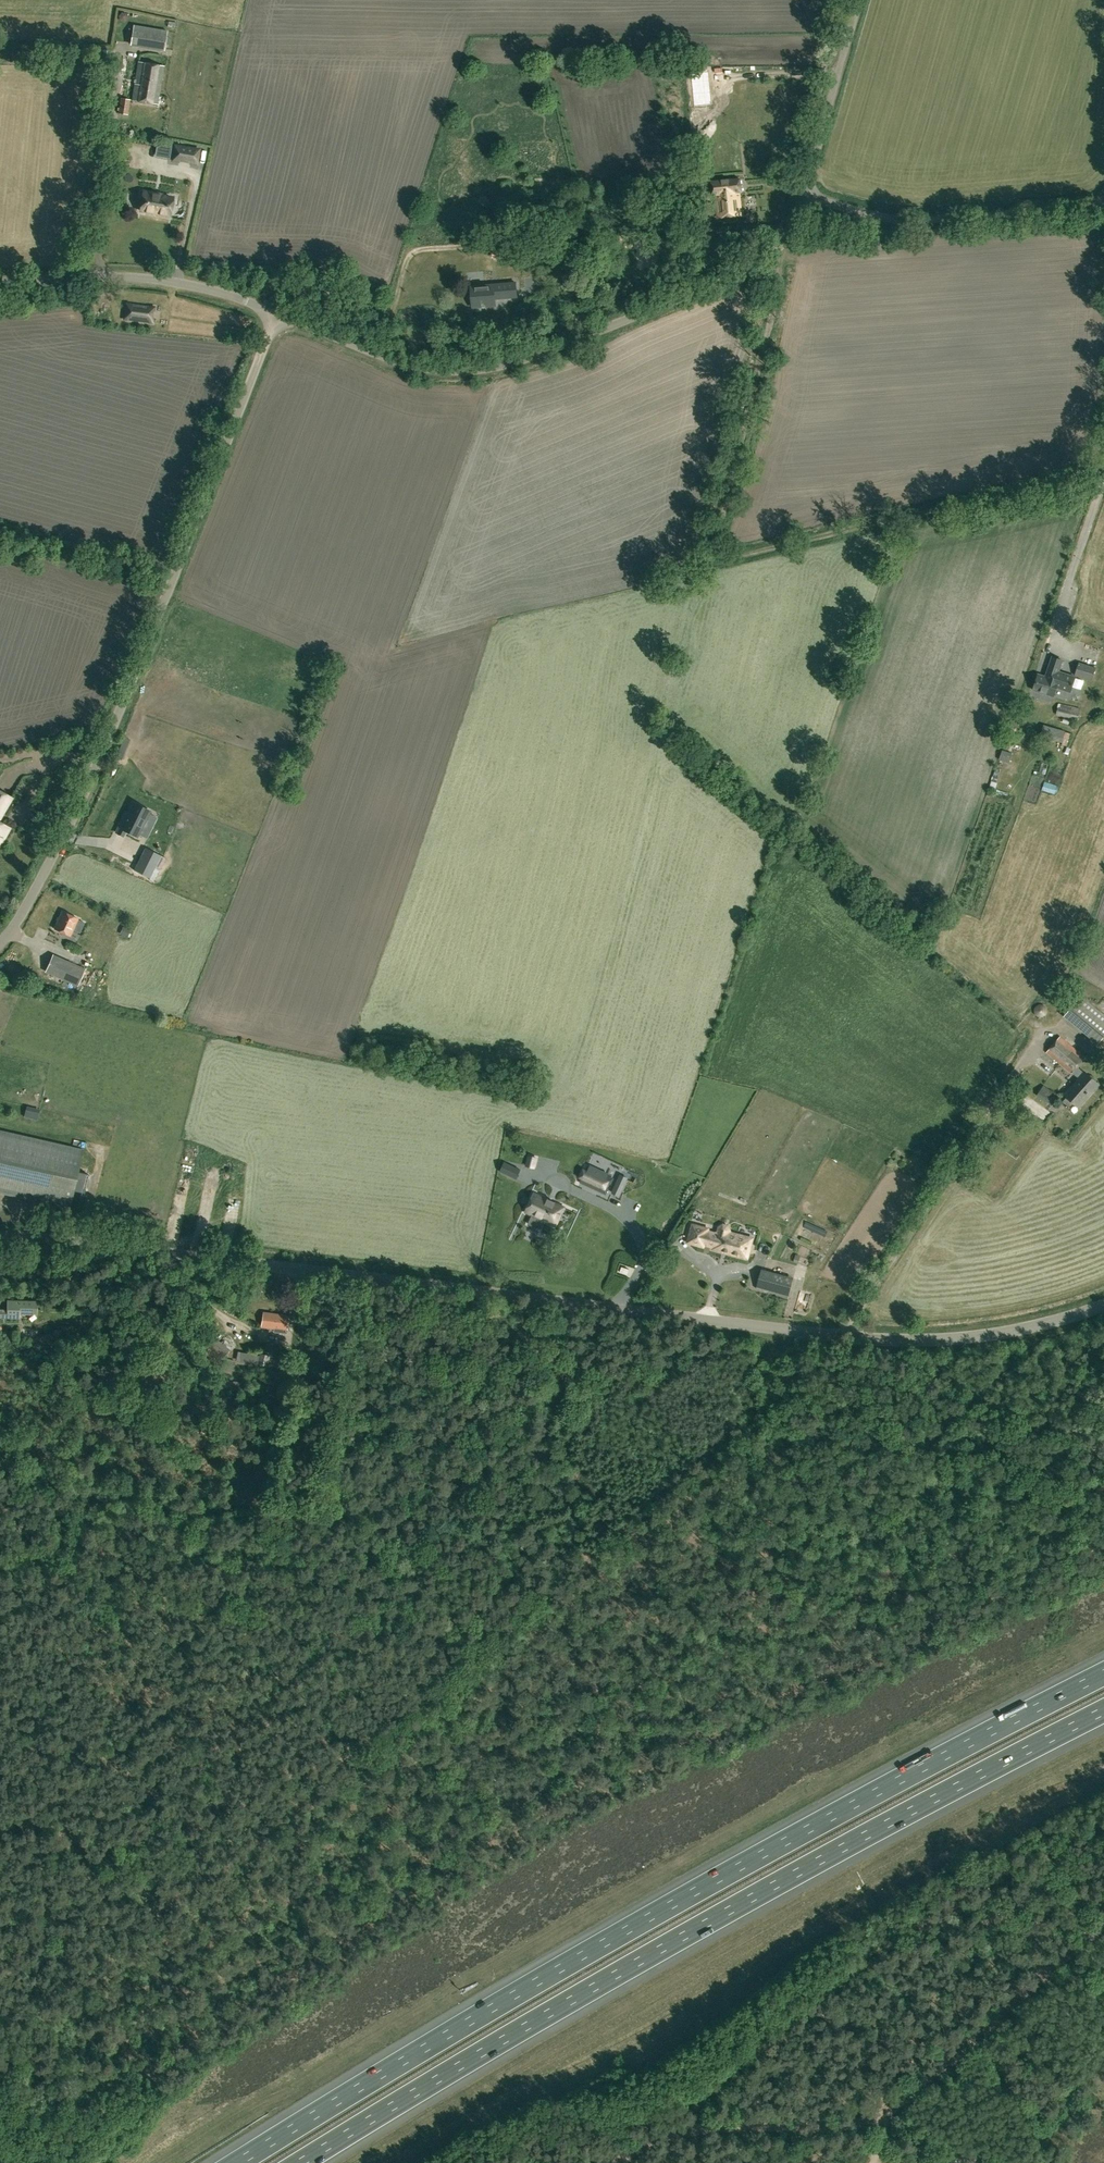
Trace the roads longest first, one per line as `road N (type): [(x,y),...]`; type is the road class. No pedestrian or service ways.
road 1 (track): [(0,1982),(114,1858),(358,1749),(390,1725),(835,1338)]
road 2 (motorway): [(1103,1674),(621,1933),(238,2162)]
road 3 (unclassified): [(1103,1305),(959,1339),(835,1338),(175,1255)]
road 4 (motorway): [(302,2162),(722,1914),(1103,1711)]
road 5 (unclassified): [(0,946),(31,903),(78,807),(278,316)]
road 6 (unclassified): [(278,316),(393,362),(458,373),(505,367),(750,272),(781,244),(803,196)]
road 7 (track): [(703,558),(657,735),(960,970)]
road 8 (track): [(1103,468),(703,558)]
road 9 (track): [(781,244),(703,558)]
road 10 (unclassified): [(803,196),(905,221),(1103,201)]
road 11 (track): [(1103,1927),(917,2086),(884,2125)]
road 12 (unclassified): [(278,316),(234,297),(134,277),(0,283)]
road 13 (track): [(614,2162),(692,2123),(884,2125)]
road 14 (unclassified): [(803,196),(858,0)]
road 15 (unclassified): [(0,1238),(175,1255)]
road 16 (track): [(1103,484),(1057,626)]

